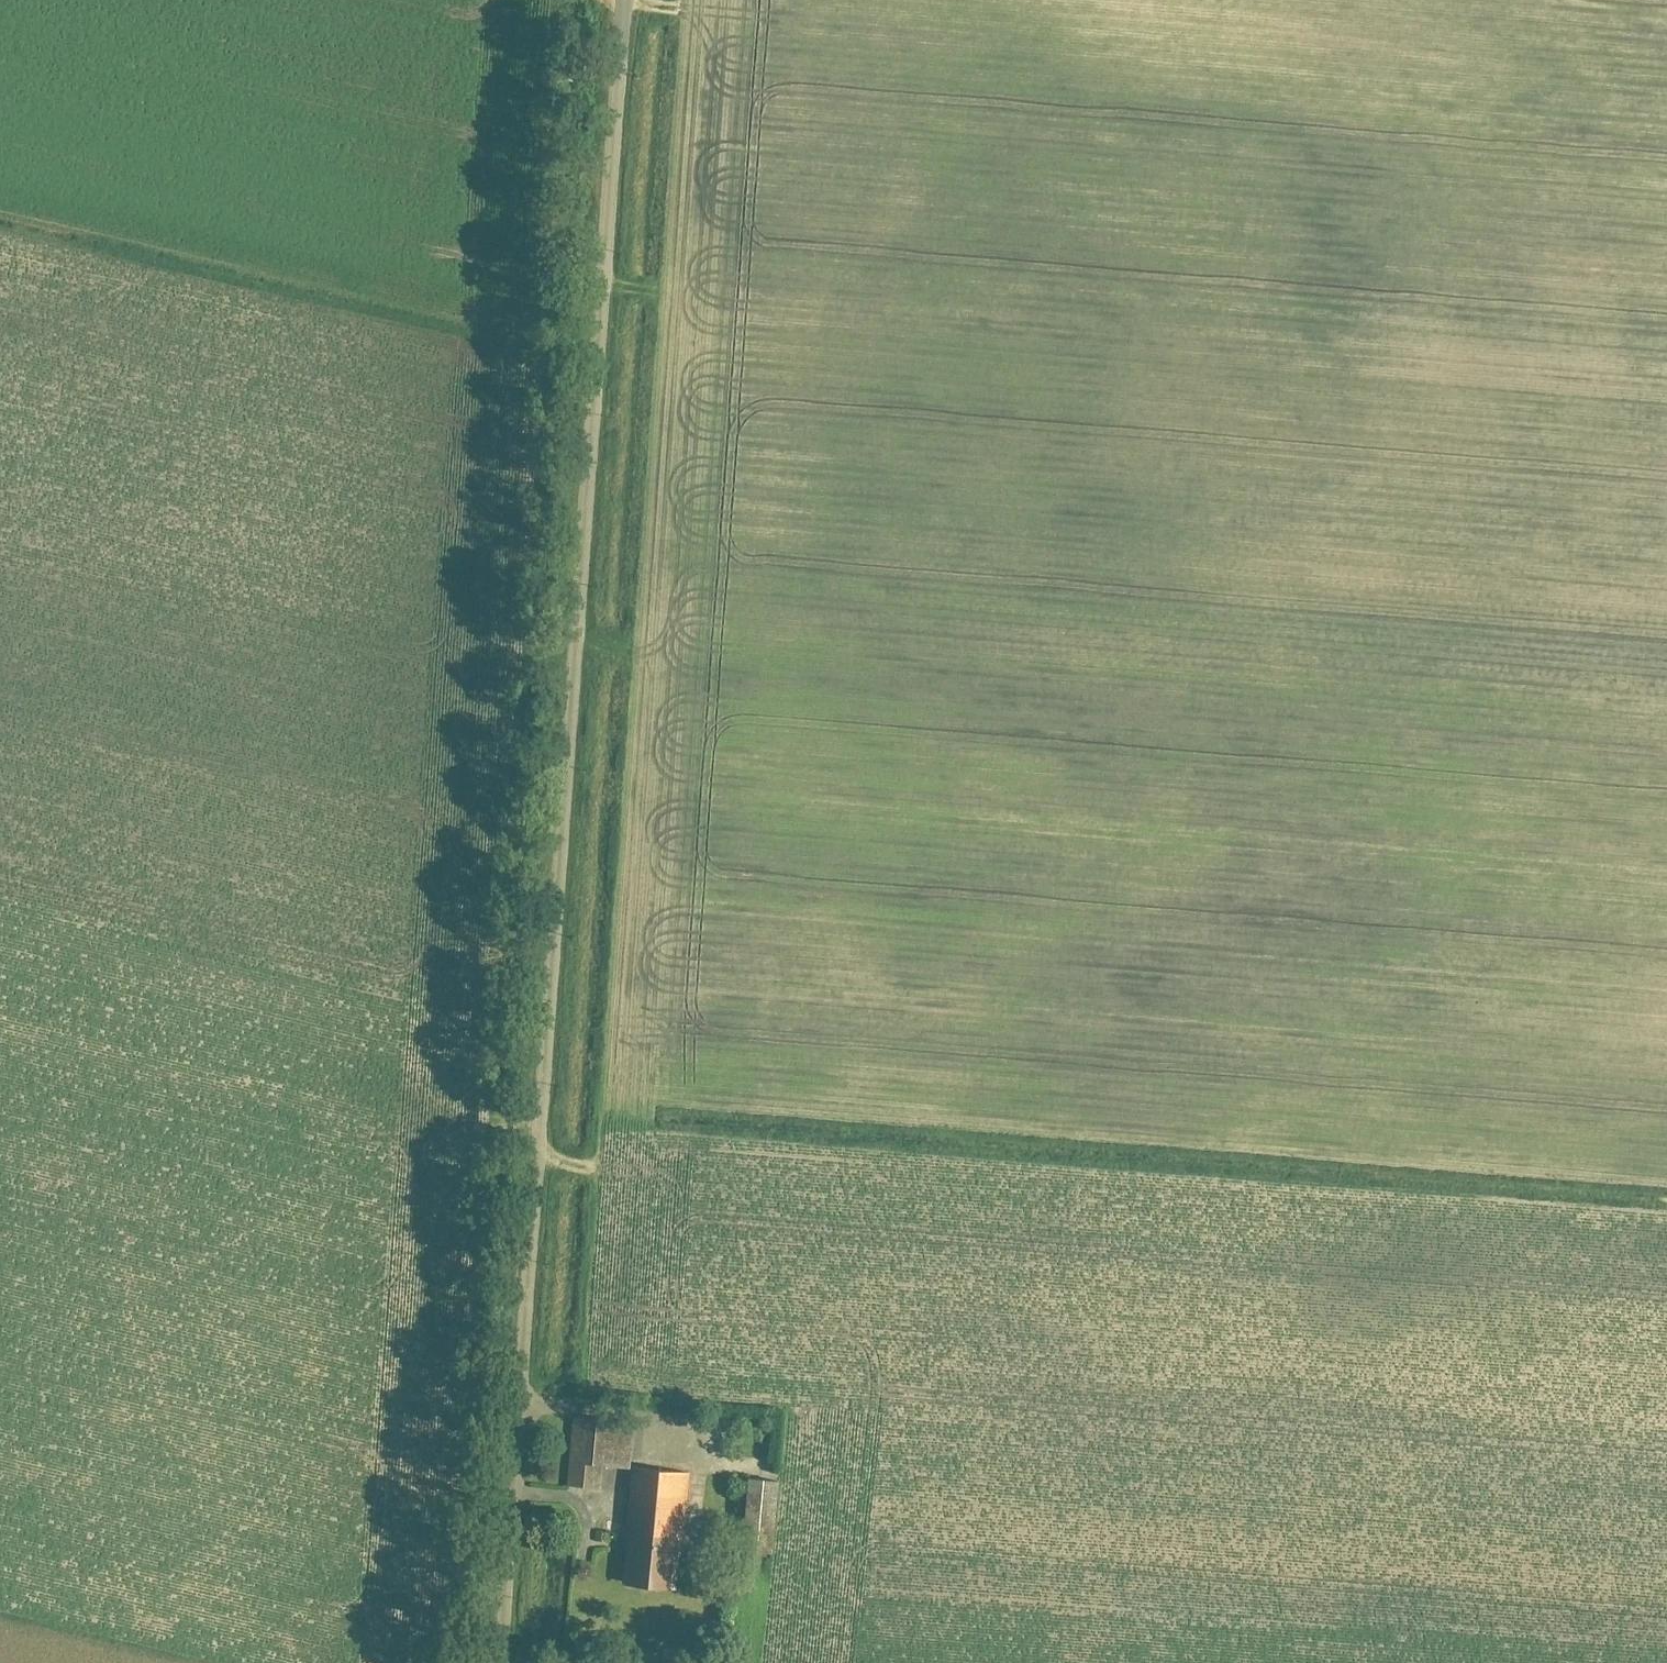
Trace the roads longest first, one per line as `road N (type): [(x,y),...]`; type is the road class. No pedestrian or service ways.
road 1 (unclassified): [(626,0),(499,1662)]

